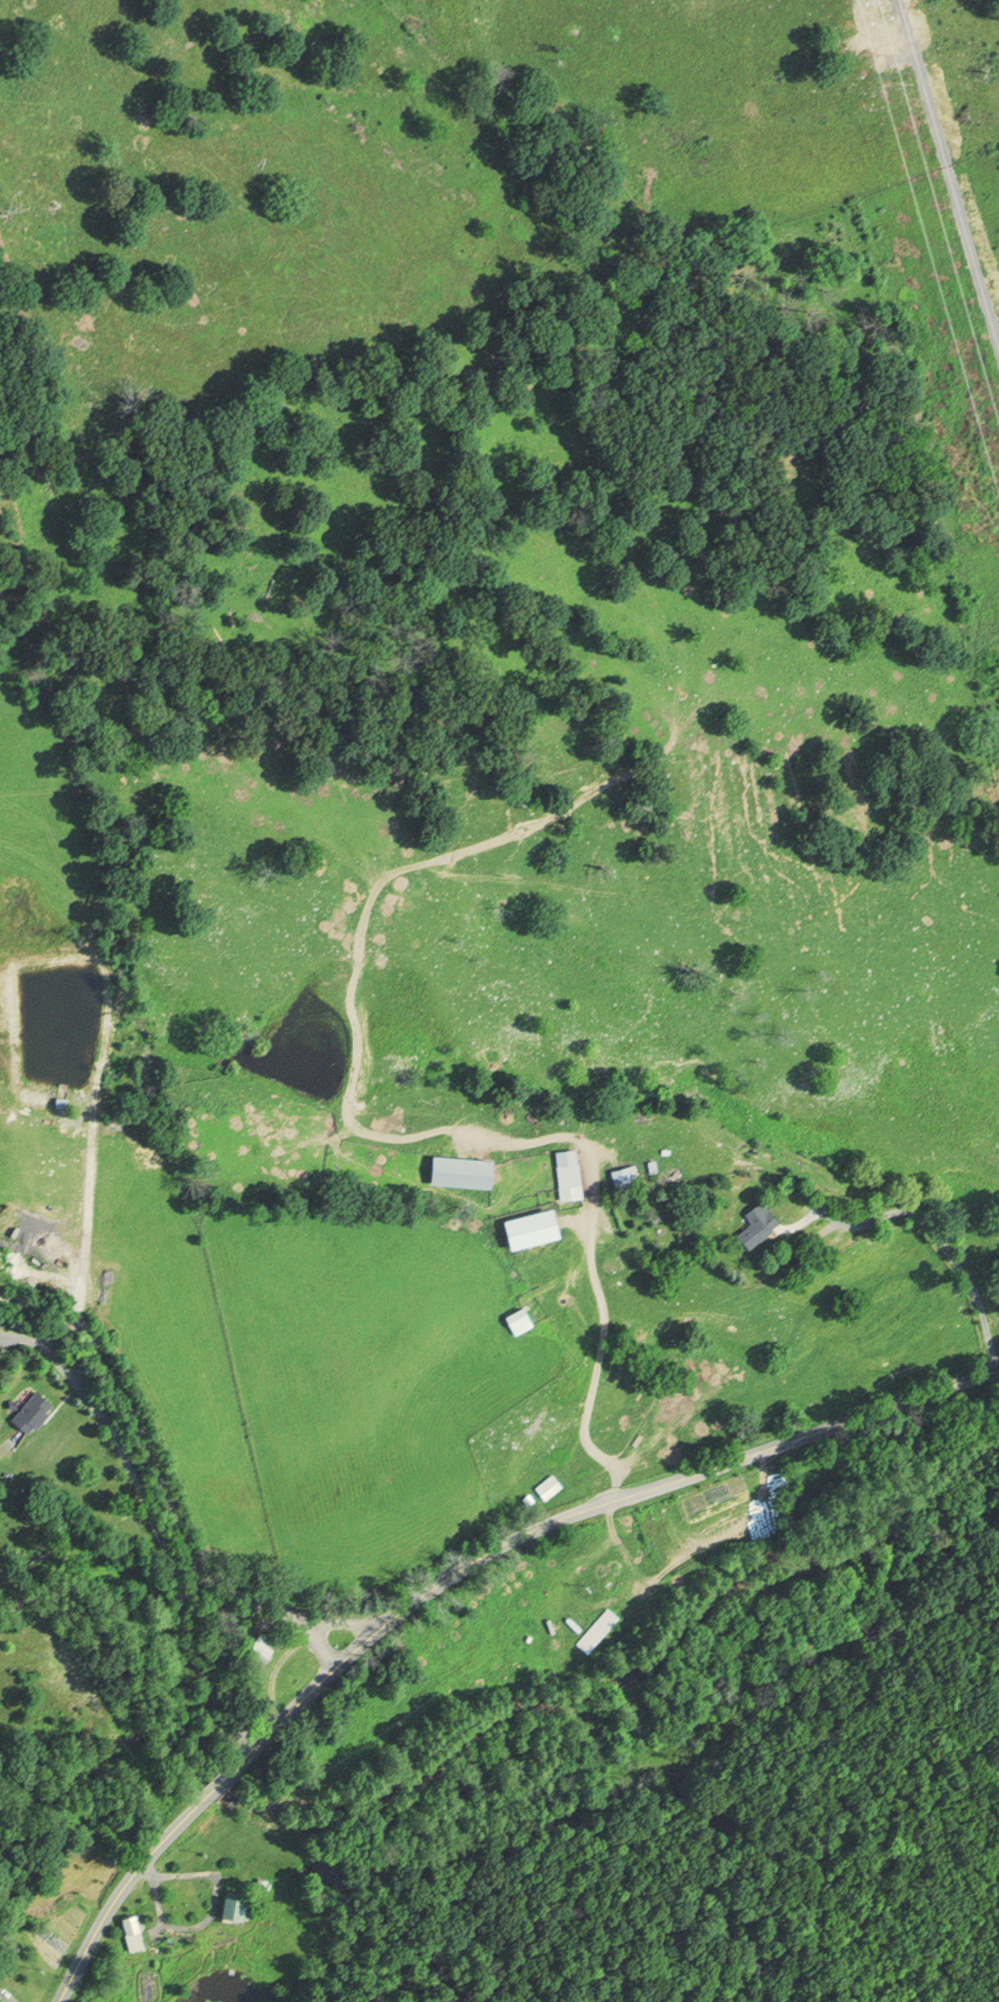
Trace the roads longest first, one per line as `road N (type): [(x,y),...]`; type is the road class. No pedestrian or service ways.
road 1 (tertiary): [(58,2001),(89,1935),(137,1871),(310,1692),(453,1569),(573,1506),(998,1374)]
road 2 (track): [(661,757),(522,829),(381,877),(354,928),(347,989),(358,1044),(344,1116),(356,1132),(453,1130),(501,1147),(573,1142),(591,1154),(591,1286),(599,1309),(582,1418),(592,1452),(613,1466),(615,1493)]

